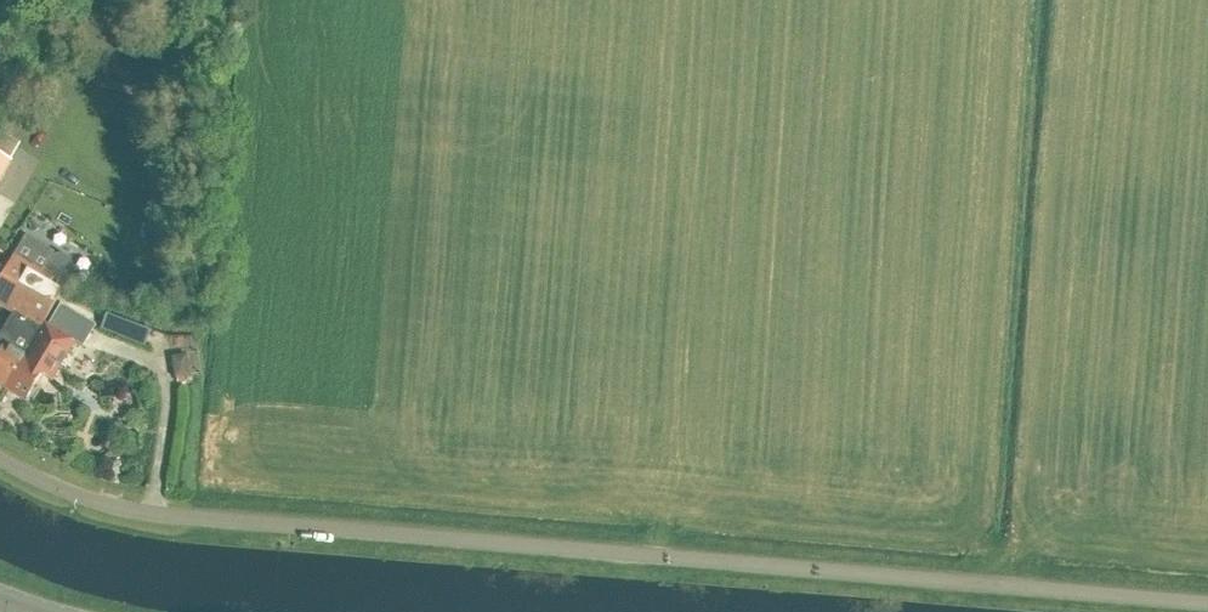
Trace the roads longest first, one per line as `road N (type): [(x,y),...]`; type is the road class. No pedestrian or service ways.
road 1 (unclassified): [(1207,607),(139,523),(67,501),(0,461)]

